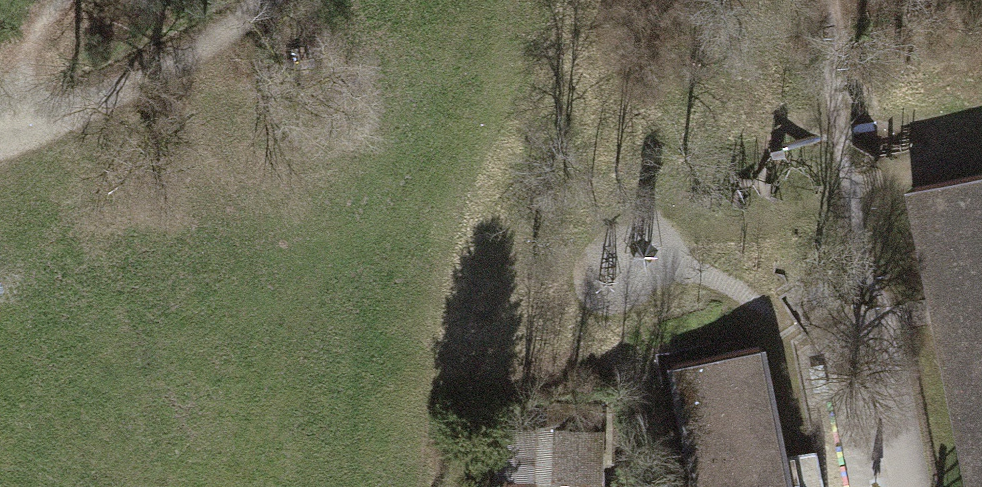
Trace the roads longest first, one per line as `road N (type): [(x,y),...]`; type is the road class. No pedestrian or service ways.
road 1 (track): [(261,0),(179,65),(0,136)]
road 2 (track): [(59,0),(40,17),(0,106)]

